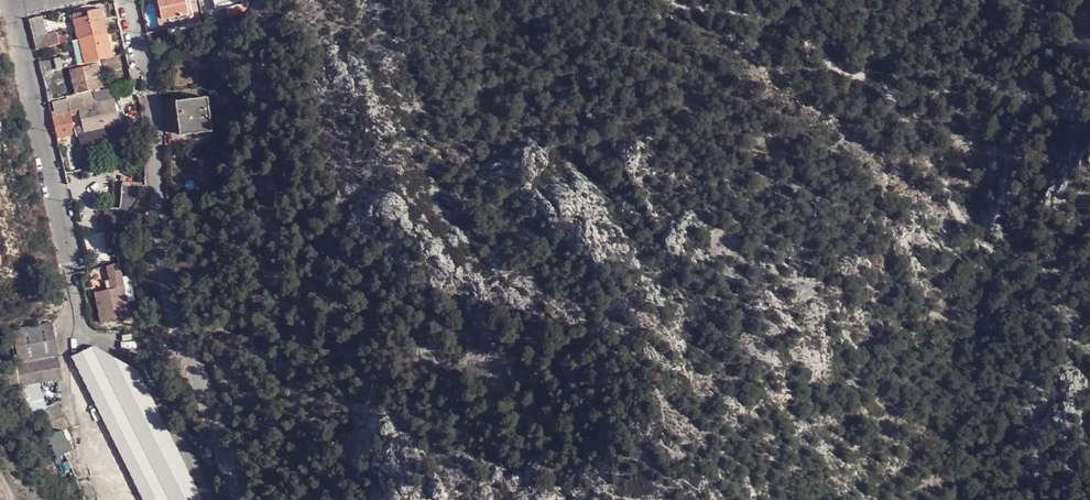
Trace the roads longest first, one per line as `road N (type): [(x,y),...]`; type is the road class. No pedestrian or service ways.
road 1 (unclassified): [(241,499),(166,283),(156,161)]
road 2 (residential): [(12,8),(74,272)]
road 3 (residential): [(156,161),(150,79),(126,0)]

